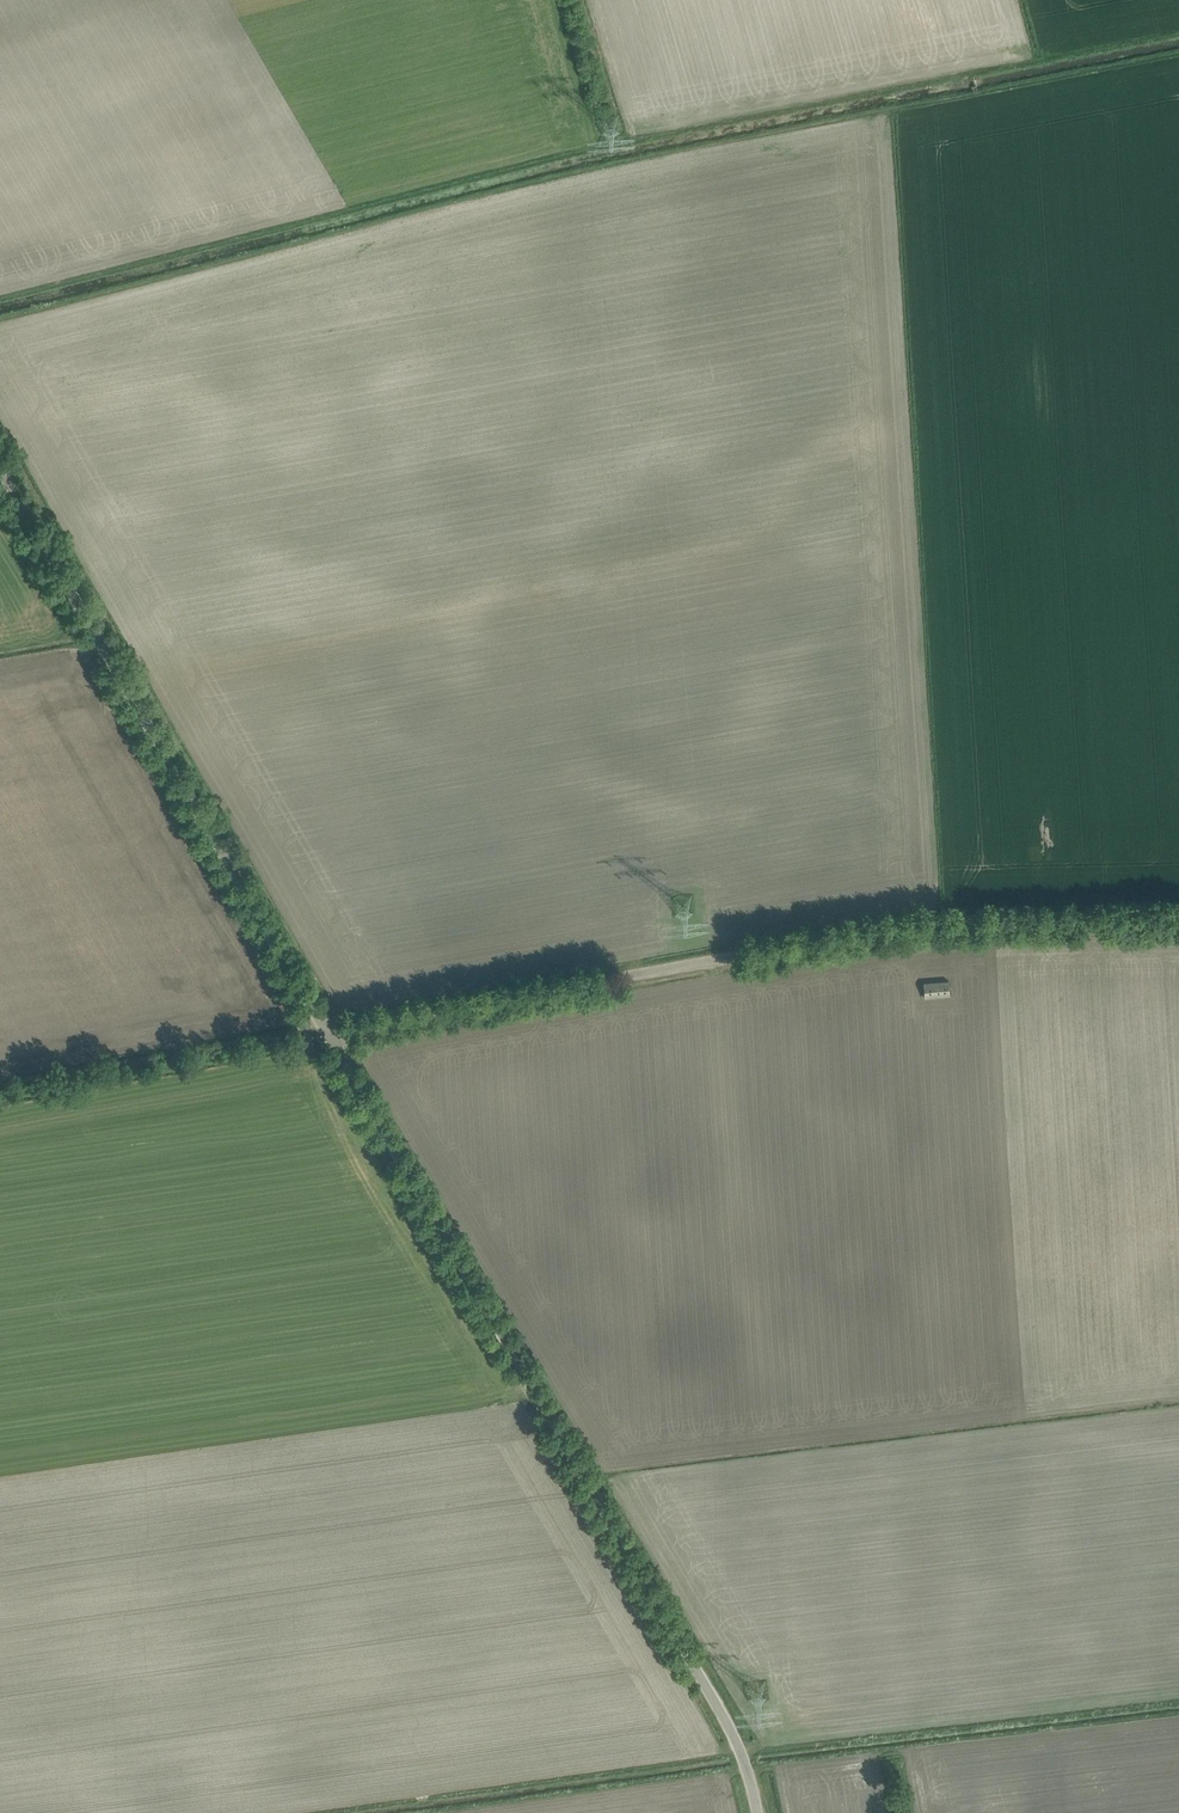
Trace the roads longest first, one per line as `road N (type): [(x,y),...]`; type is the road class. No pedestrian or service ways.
road 1 (unclassified): [(758,1812),(726,1721),(337,1035)]
road 2 (unclassified): [(337,1035),(872,931),(1178,919)]
road 3 (unclassified): [(337,1035),(0,464)]

